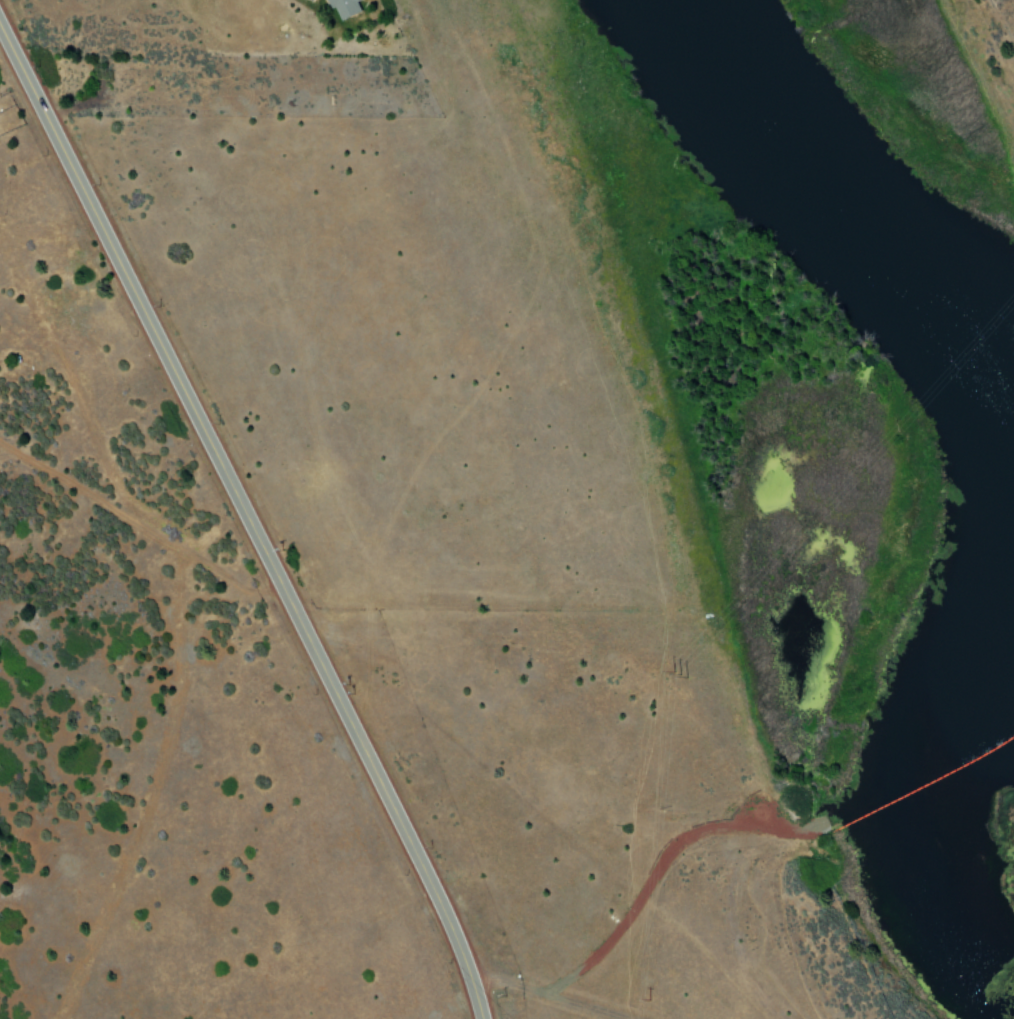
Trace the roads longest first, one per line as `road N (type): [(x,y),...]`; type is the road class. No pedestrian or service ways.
road 1 (tertiary): [(481,1018),(455,940),(0,29)]

